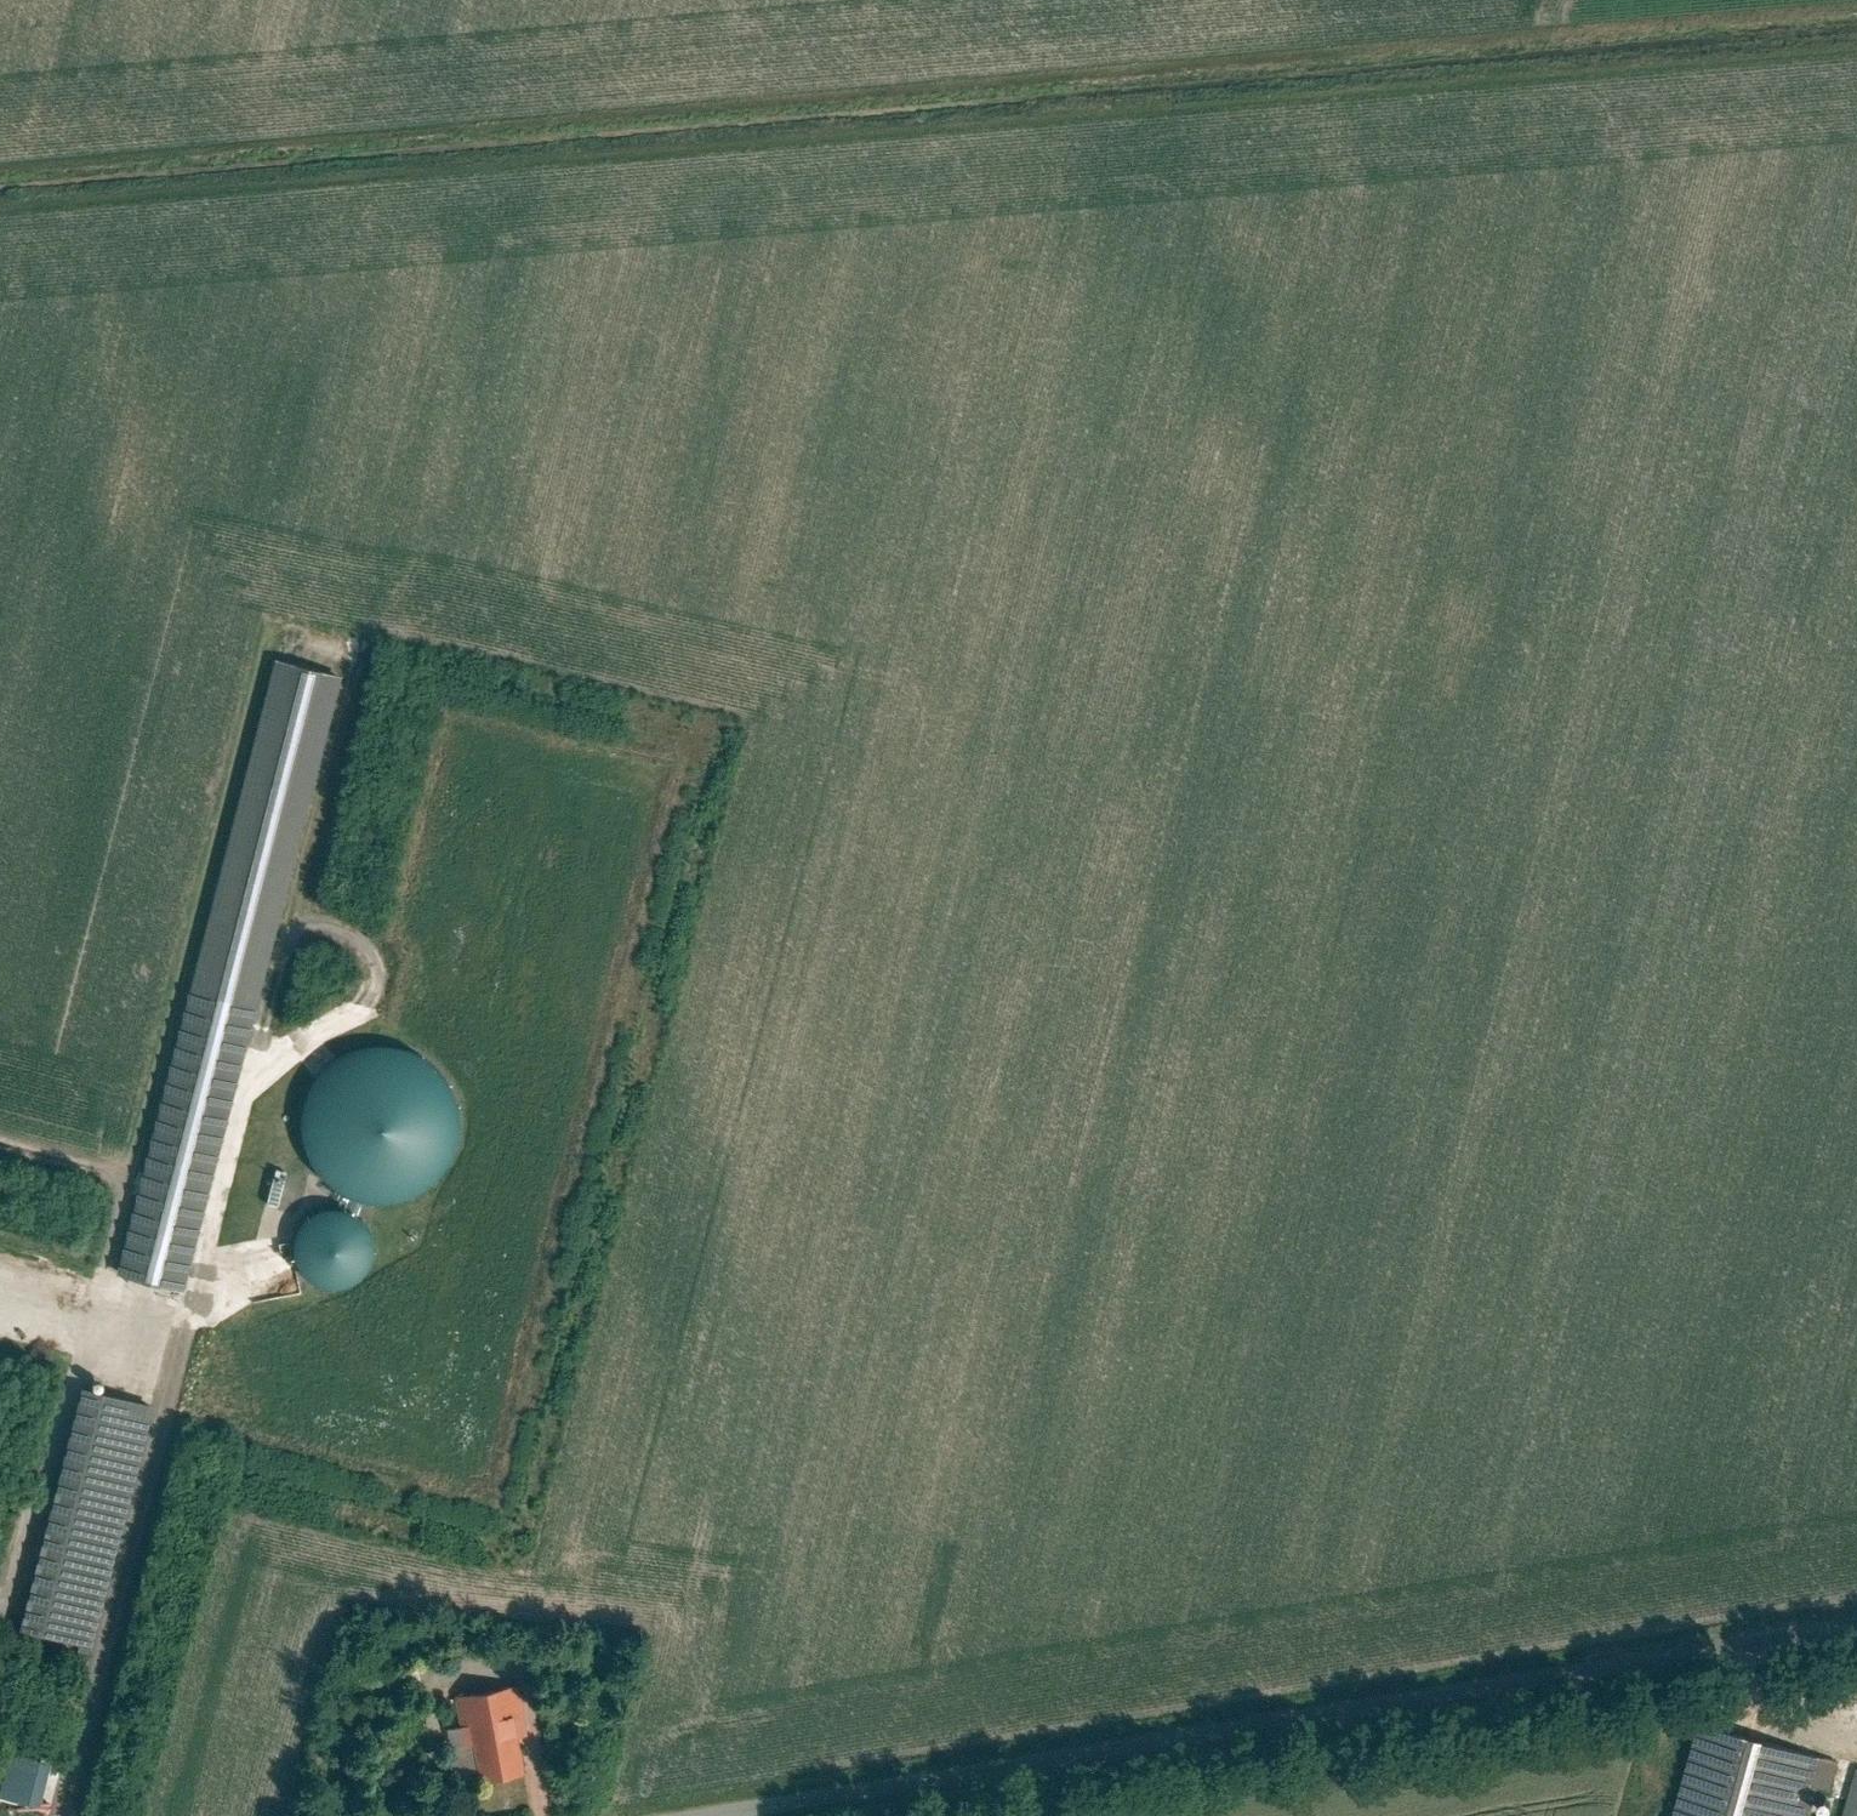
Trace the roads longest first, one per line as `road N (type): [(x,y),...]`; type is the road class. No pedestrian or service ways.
road 1 (unclassified): [(743,1815),(1856,1624)]

